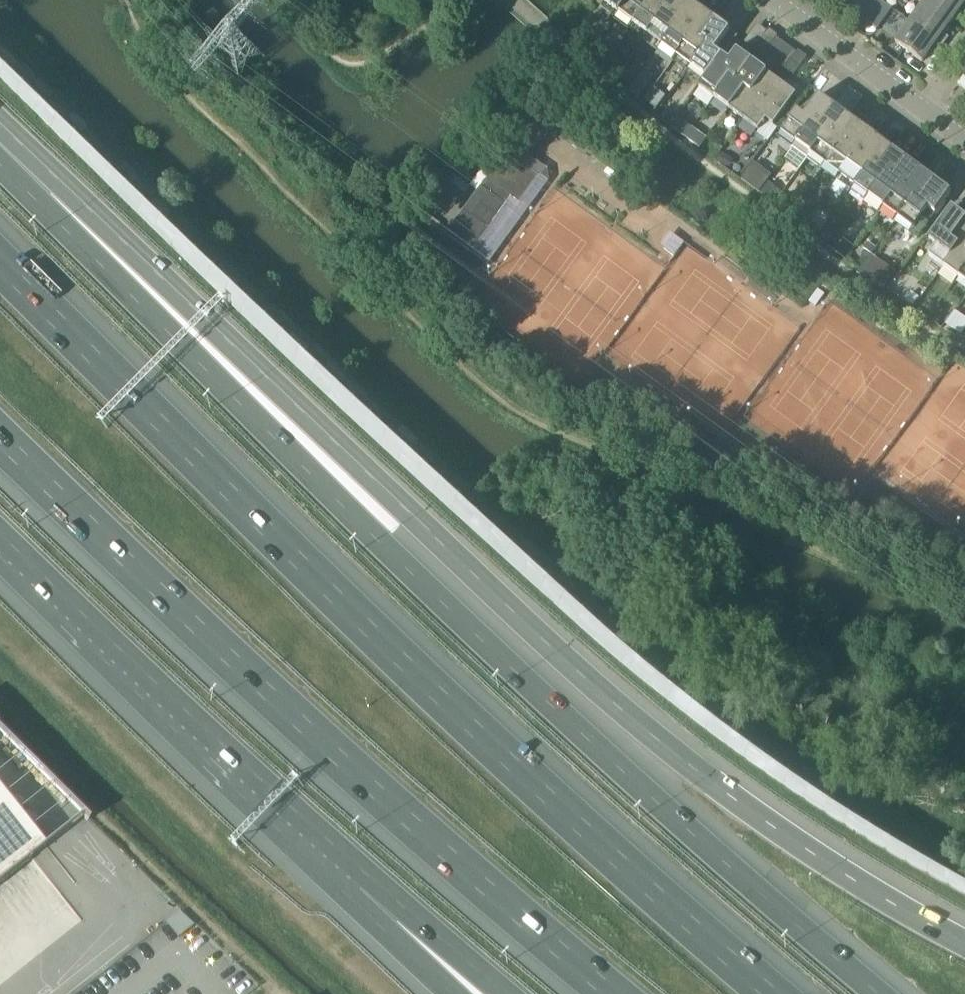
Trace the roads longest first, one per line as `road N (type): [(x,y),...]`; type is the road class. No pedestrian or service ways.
road 1 (motorway): [(964,945),(845,877),(659,742),(0,154)]
road 2 (motorway): [(880,993),(506,664),(0,157)]
road 3 (motorway): [(769,993),(428,686),(0,263)]
road 4 (motorway): [(0,440),(326,745),(613,993)]
road 5 (motorway): [(0,534),(369,878)]
road 6 (motorway): [(369,878),(509,993)]
road 7 (residential): [(926,108),(788,0)]
road 8 (motorway): [(369,878),(470,993)]

